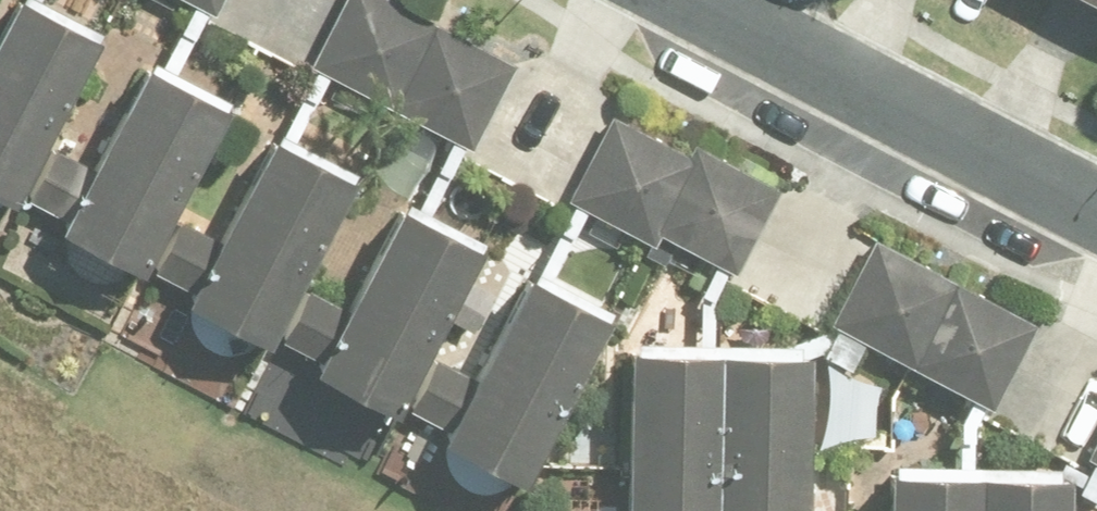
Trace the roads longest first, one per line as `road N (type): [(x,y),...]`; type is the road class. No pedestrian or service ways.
road 1 (residential): [(1096,205),(704,0)]

